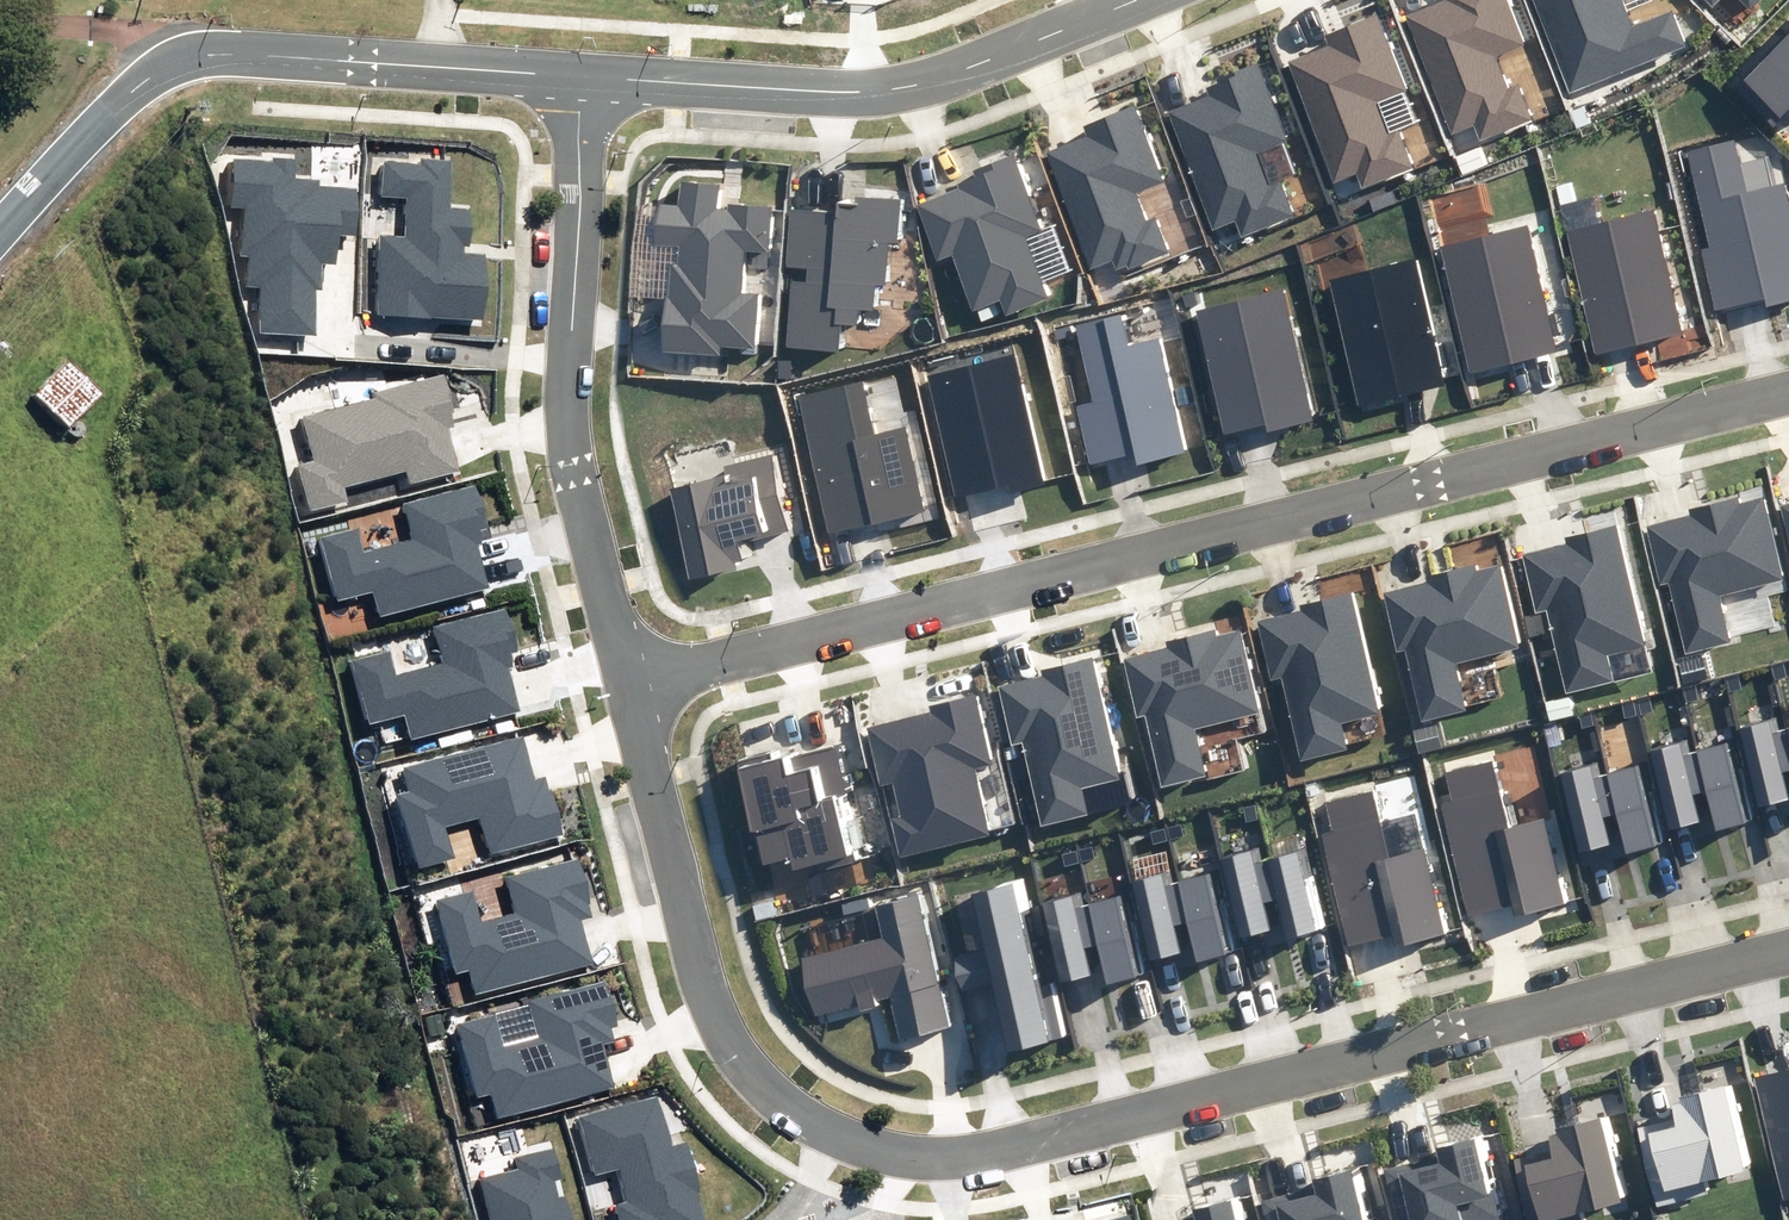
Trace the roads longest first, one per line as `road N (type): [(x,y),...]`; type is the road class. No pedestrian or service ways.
road 1 (residential): [(633,681),(701,974),(732,1045),(764,1087),(832,1131),(904,1156),(992,1151),(1080,1131),(1788,954)]
road 2 (residential): [(633,681),(1429,473),(1788,388)]
road 3 (residential): [(581,70),(564,412),(633,681)]
road 4 (residential): [(1137,0),(924,82),(849,89),(581,70)]
road 5 (unclassified): [(363,57),(210,48),(175,58),(142,78),(0,233)]
road 6 (residential): [(581,70),(363,57)]

